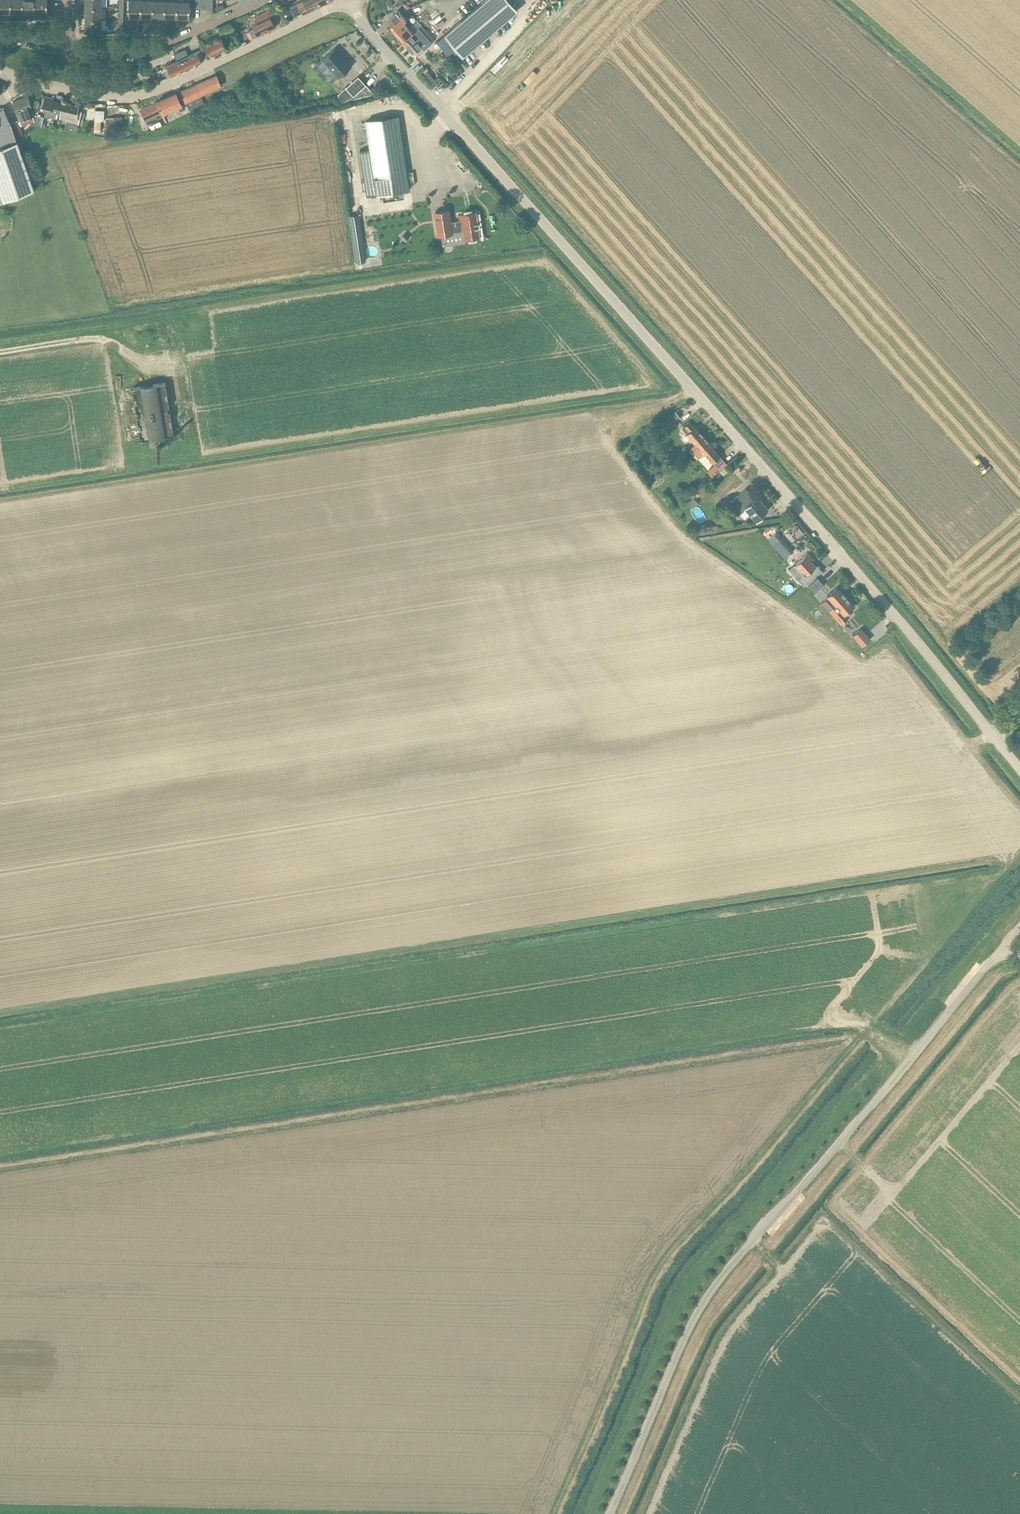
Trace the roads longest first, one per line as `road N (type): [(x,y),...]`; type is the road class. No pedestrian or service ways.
road 1 (unclassified): [(1019,770),(349,0)]
road 2 (unclassified): [(611,1513),(697,1315),(989,962)]
road 3 (tertiary): [(24,79),(134,96),(345,0)]
road 4 (residential): [(70,50),(150,53),(257,0)]

